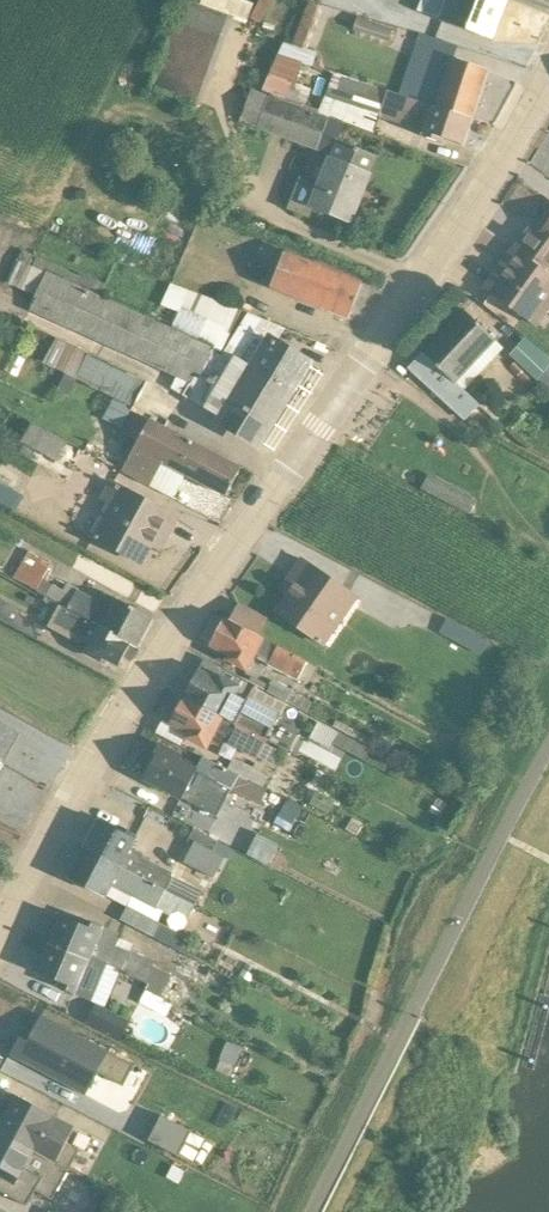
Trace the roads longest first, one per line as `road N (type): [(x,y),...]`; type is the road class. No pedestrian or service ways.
road 1 (tertiary): [(0,930),(73,795),(548,85)]

